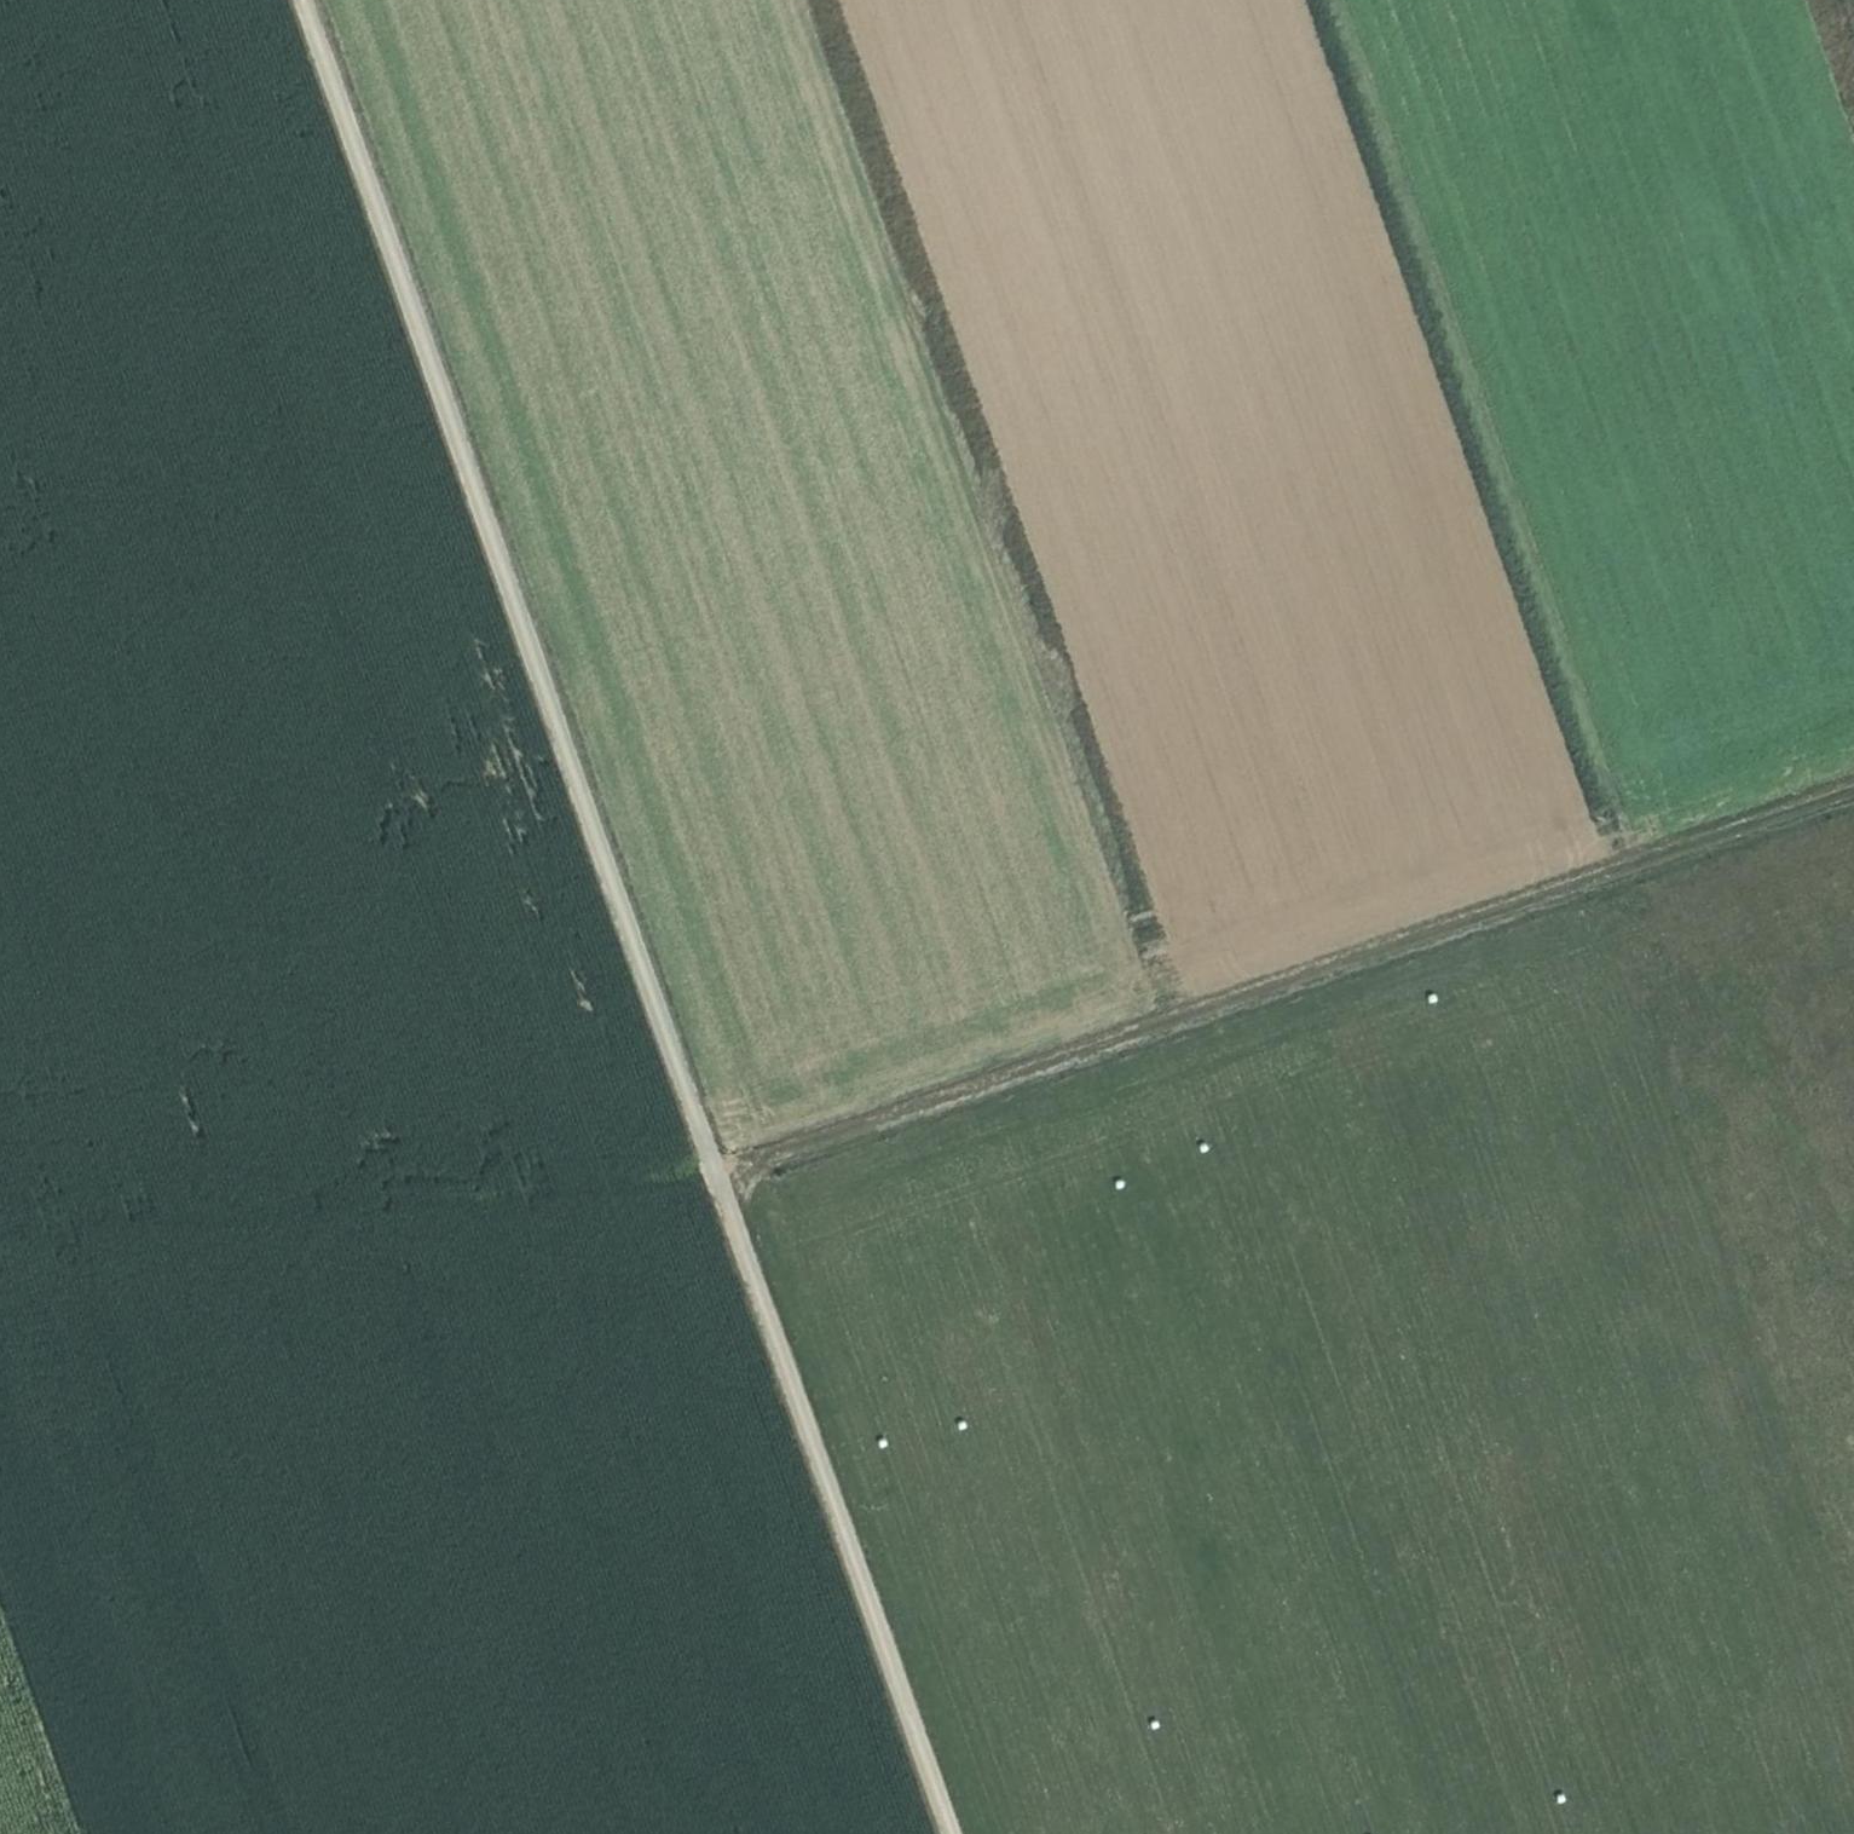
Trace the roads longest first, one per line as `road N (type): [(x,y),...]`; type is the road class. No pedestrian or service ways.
road 1 (track): [(953,1833),(307,0)]
road 2 (track): [(710,1164),(1853,784)]

